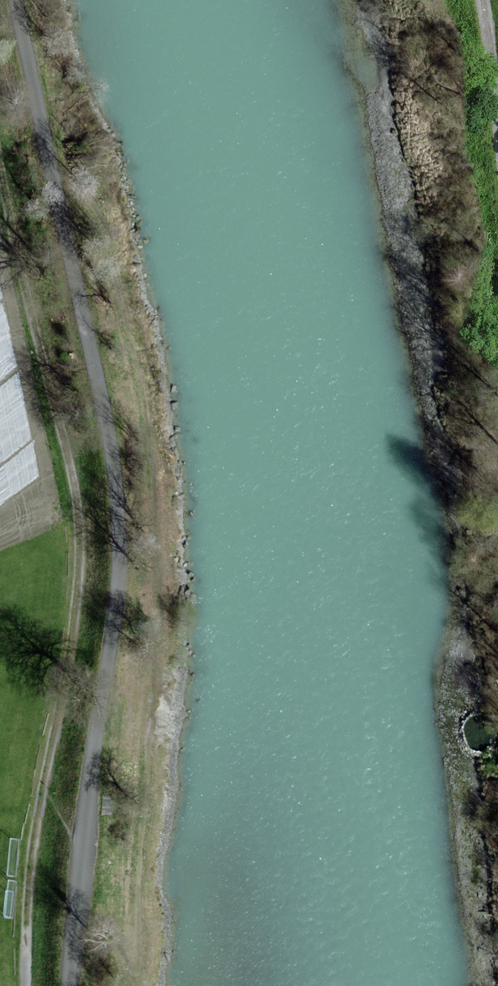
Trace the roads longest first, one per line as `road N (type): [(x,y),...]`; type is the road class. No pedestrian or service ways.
road 1 (track): [(16,0),(100,387),(119,517),(117,601),(70,985)]
road 2 (track): [(26,985),(34,851),(73,650),(83,536),(73,461),(0,165)]

